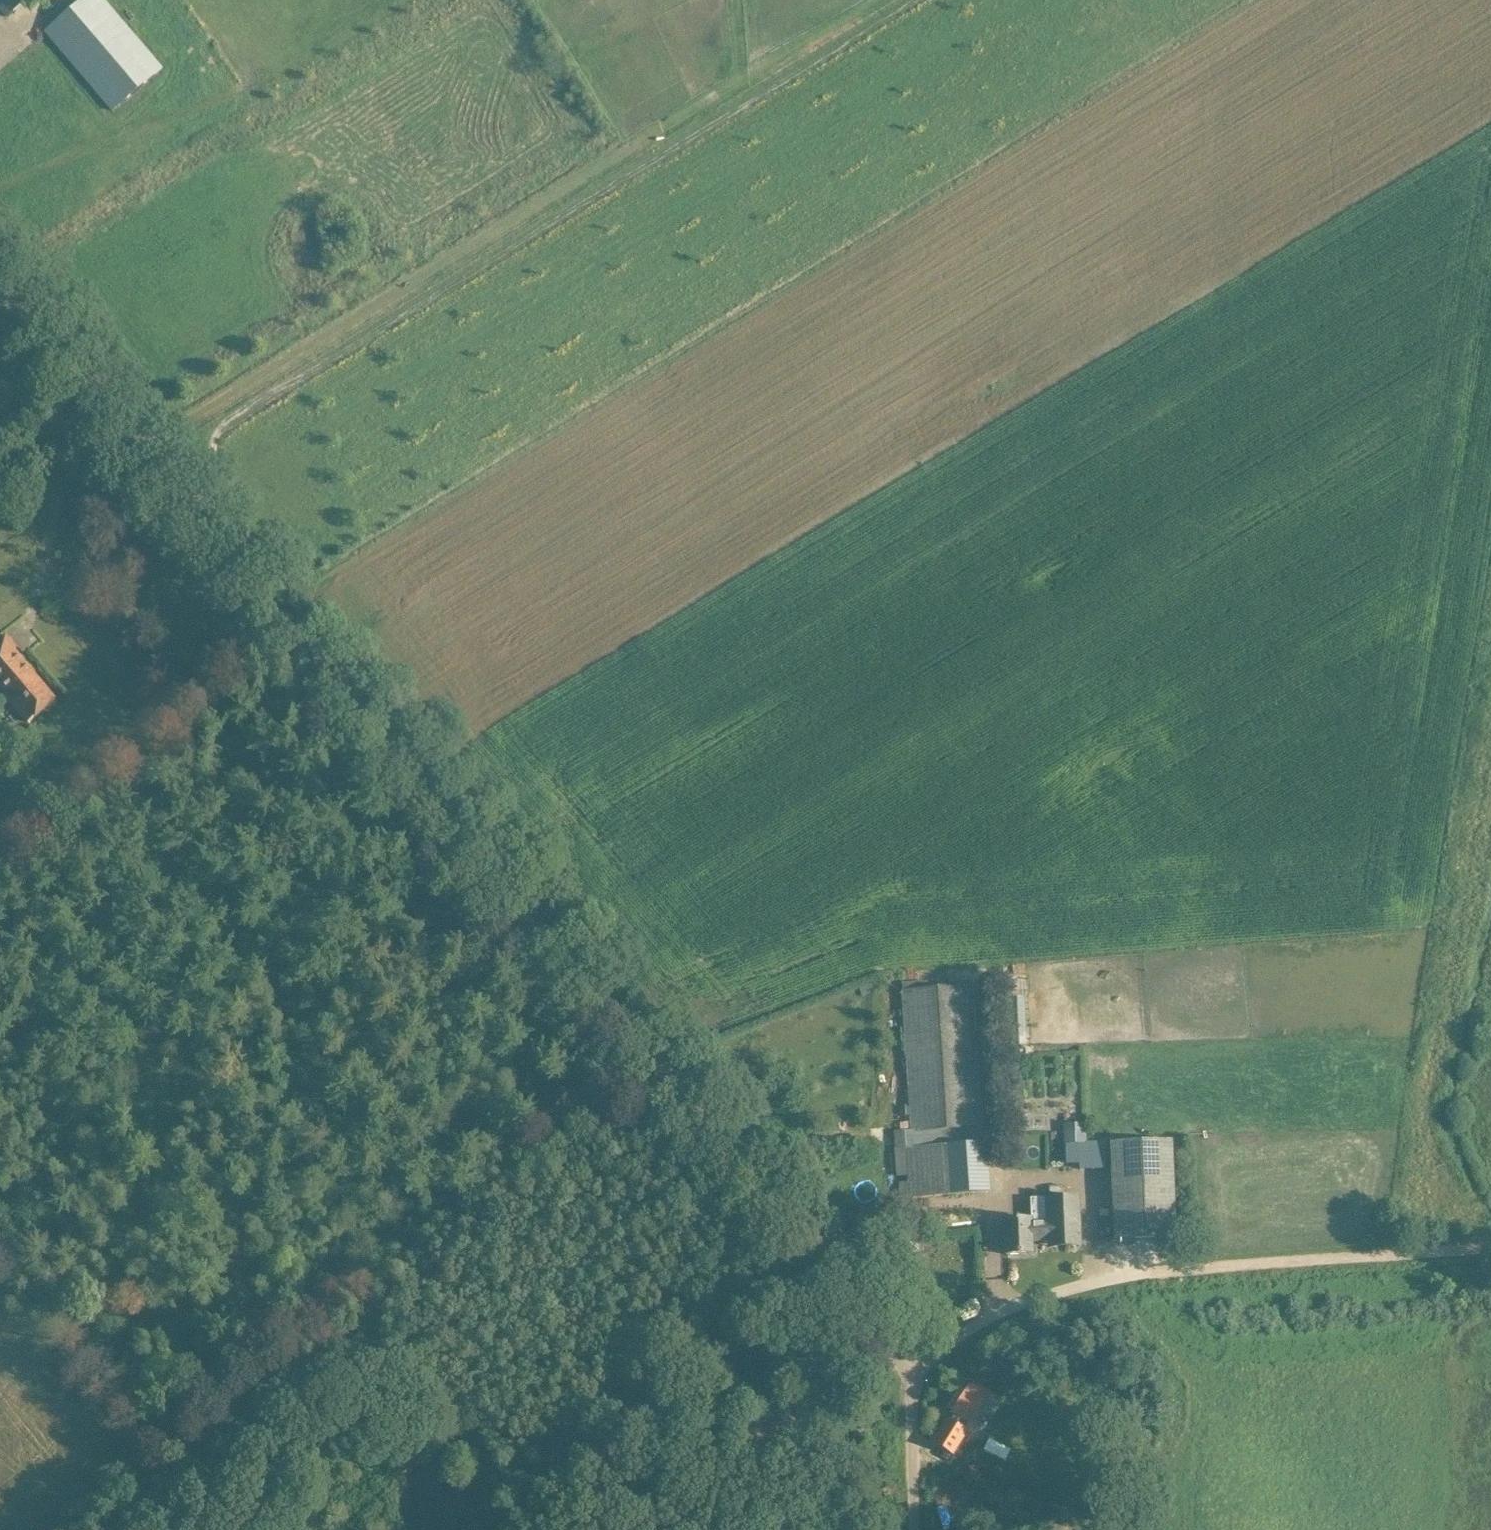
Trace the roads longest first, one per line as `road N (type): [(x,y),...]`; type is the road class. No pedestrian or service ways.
road 1 (unclassified): [(912,1360),(0,288)]
road 2 (track): [(146,459),(892,0)]
road 3 (track): [(1490,1249),(1188,1272)]
road 4 (unclassified): [(912,1360),(1035,1305),(1188,1272)]
road 5 (unclassified): [(915,1529),(912,1360)]

